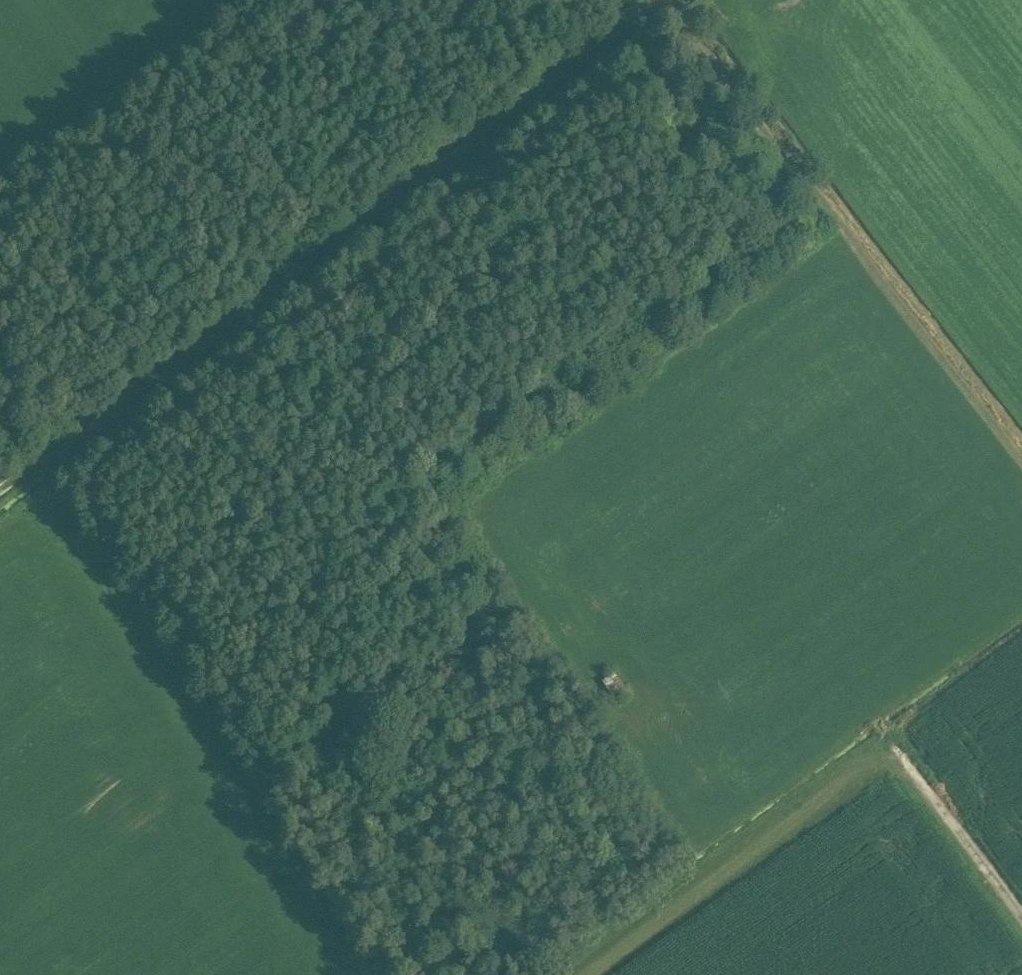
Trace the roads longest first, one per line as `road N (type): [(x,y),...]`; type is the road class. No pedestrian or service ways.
road 1 (track): [(1021,920),(888,739)]

